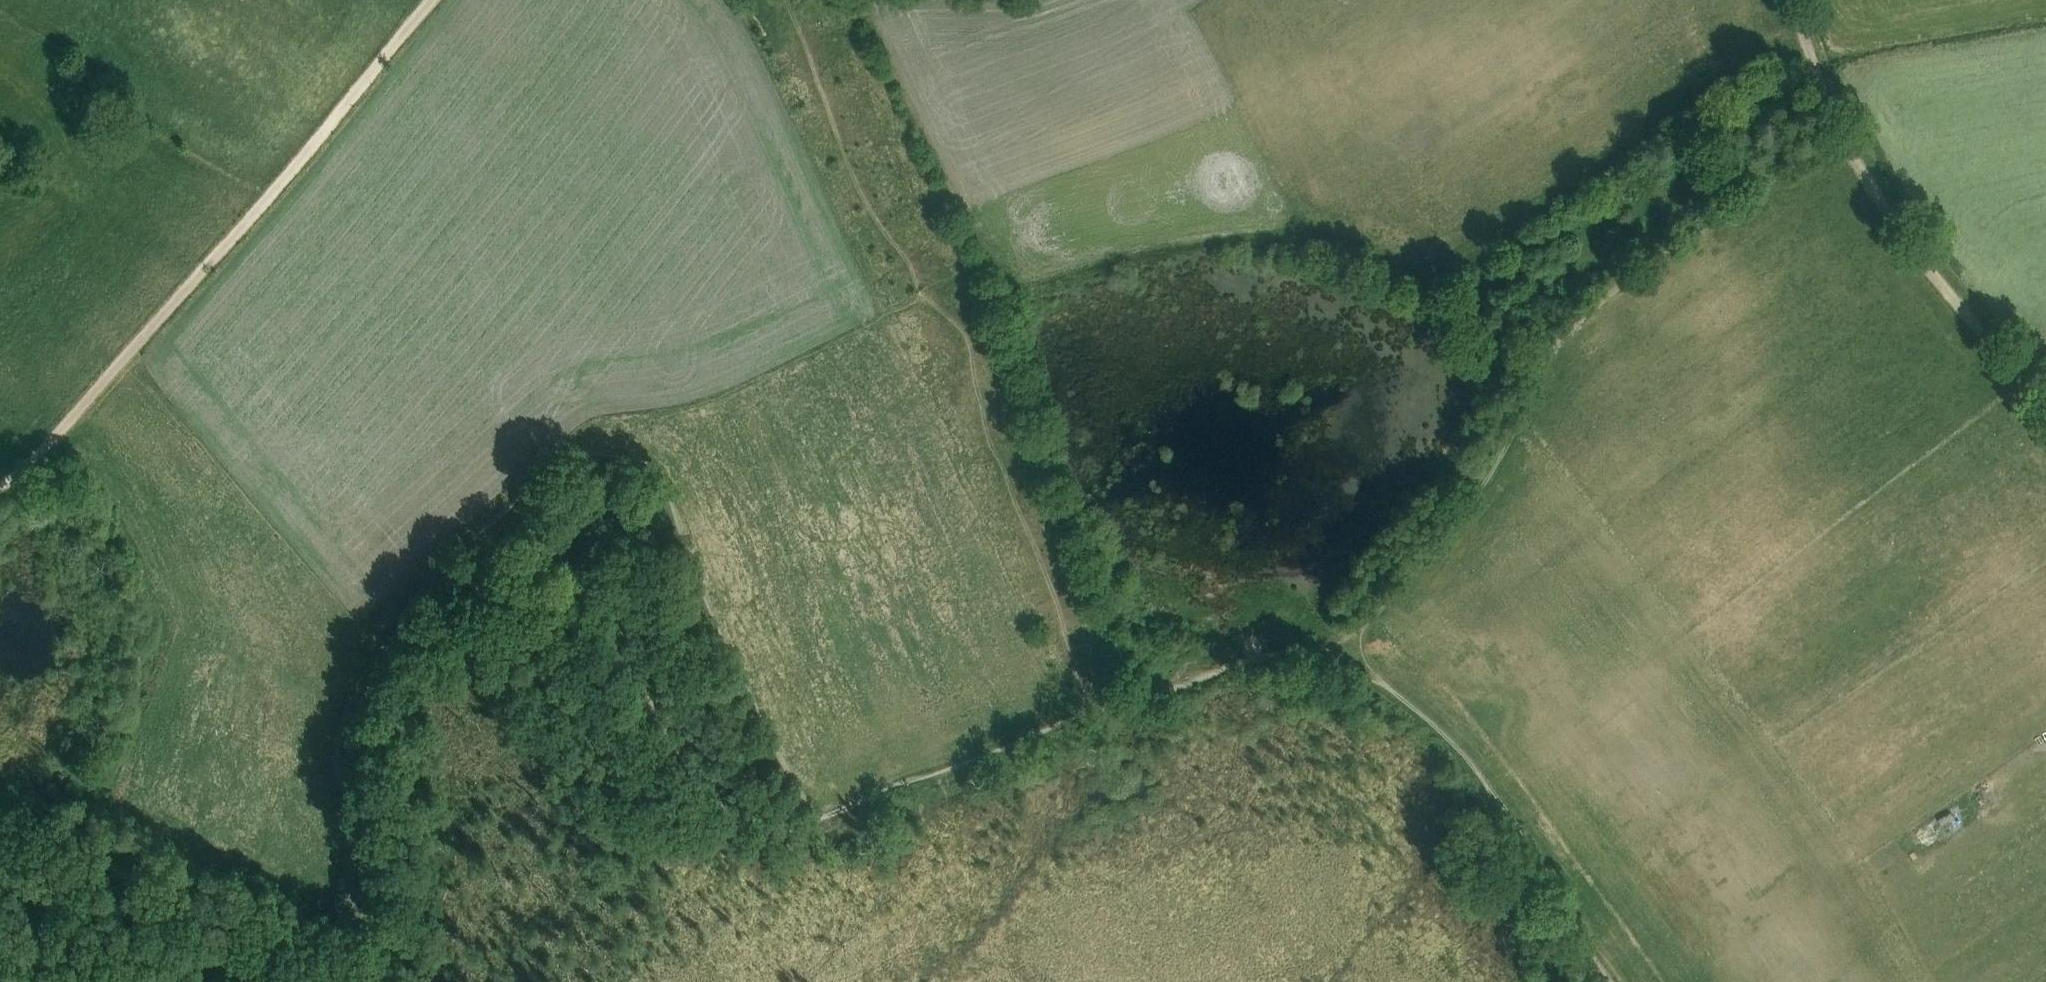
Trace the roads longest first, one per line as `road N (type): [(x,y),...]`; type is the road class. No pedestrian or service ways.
road 1 (track): [(57,436),(218,260),(429,0)]
road 2 (track): [(1841,133),(1925,265),(2045,403)]
road 3 (track): [(1785,0),(1841,133)]

